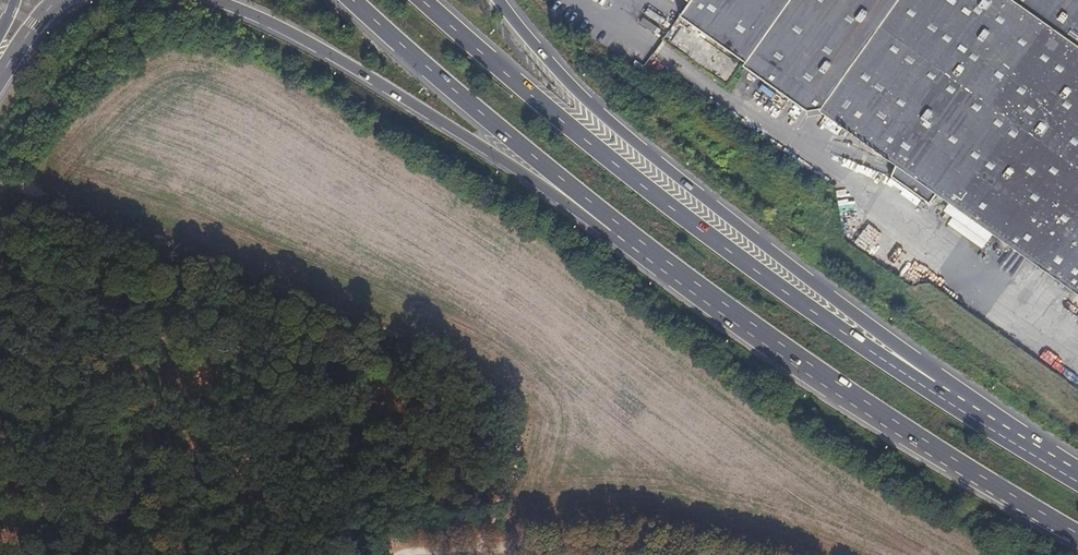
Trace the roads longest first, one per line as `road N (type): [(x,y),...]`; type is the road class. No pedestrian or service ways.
road 1 (motorway): [(1042,462),(769,281),(541,105),(426,0)]
road 2 (motorway): [(1042,462),(973,397),(824,292),(604,116),(500,0)]
road 3 (motorway): [(217,0),(361,73),(674,267)]
road 4 (motorway): [(674,267),(826,375),(1077,532)]
road 5 (motorway): [(354,0),(674,267)]

